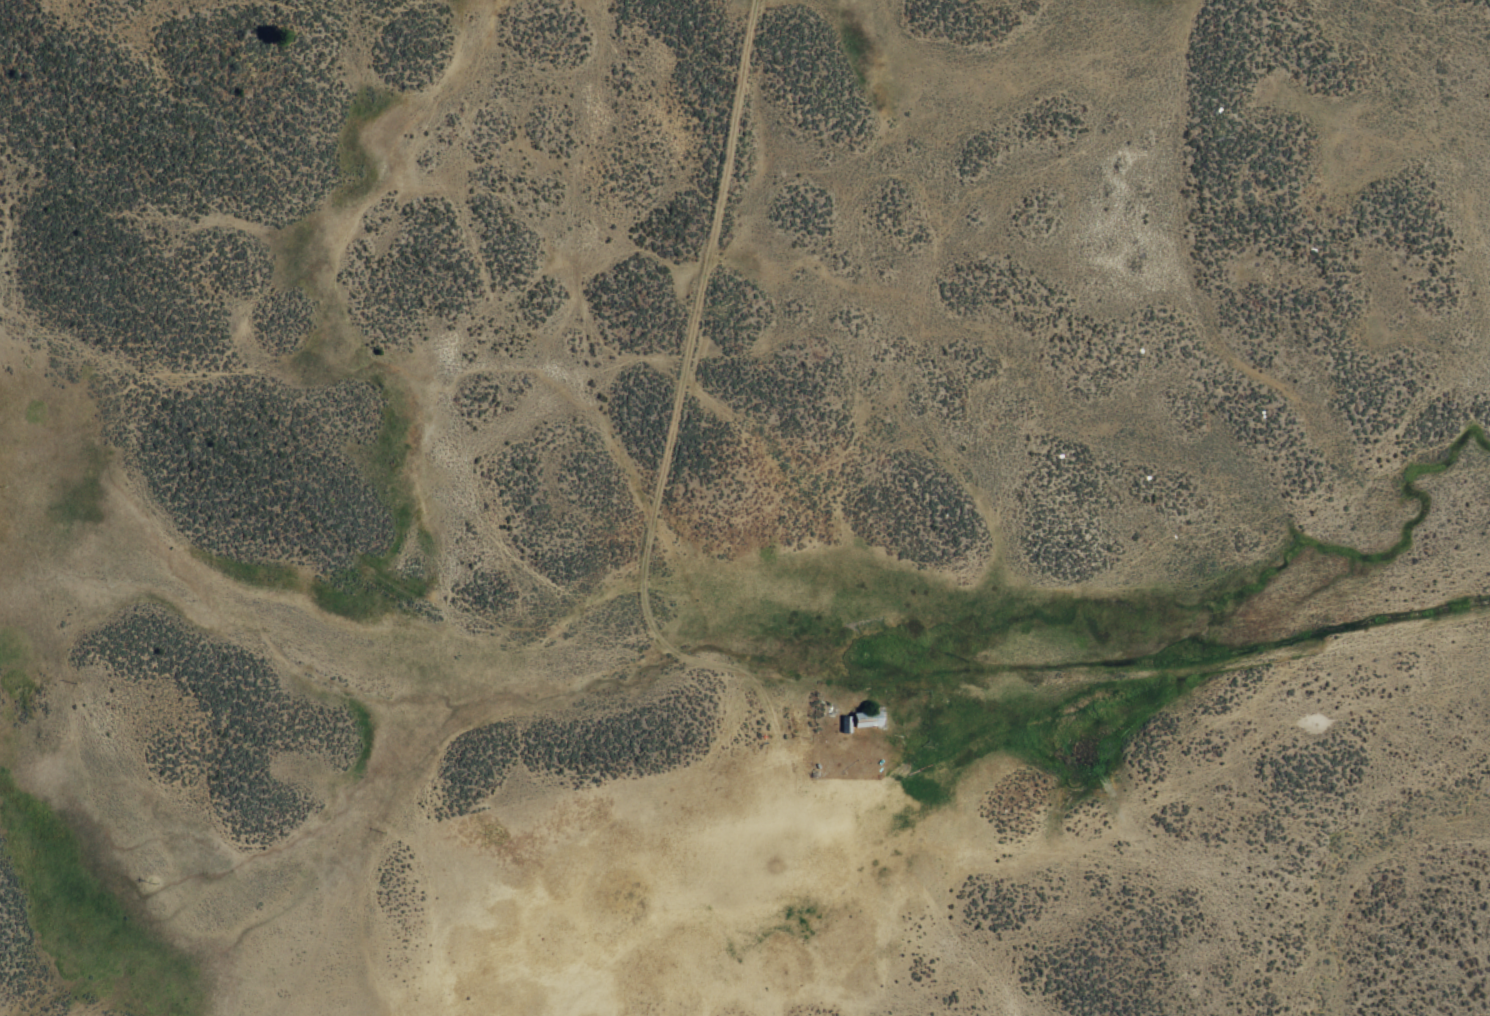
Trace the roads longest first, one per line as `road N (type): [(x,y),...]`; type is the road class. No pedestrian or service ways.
road 1 (track): [(759,0),(645,587),(644,671),(681,704),(879,704),(941,645)]

